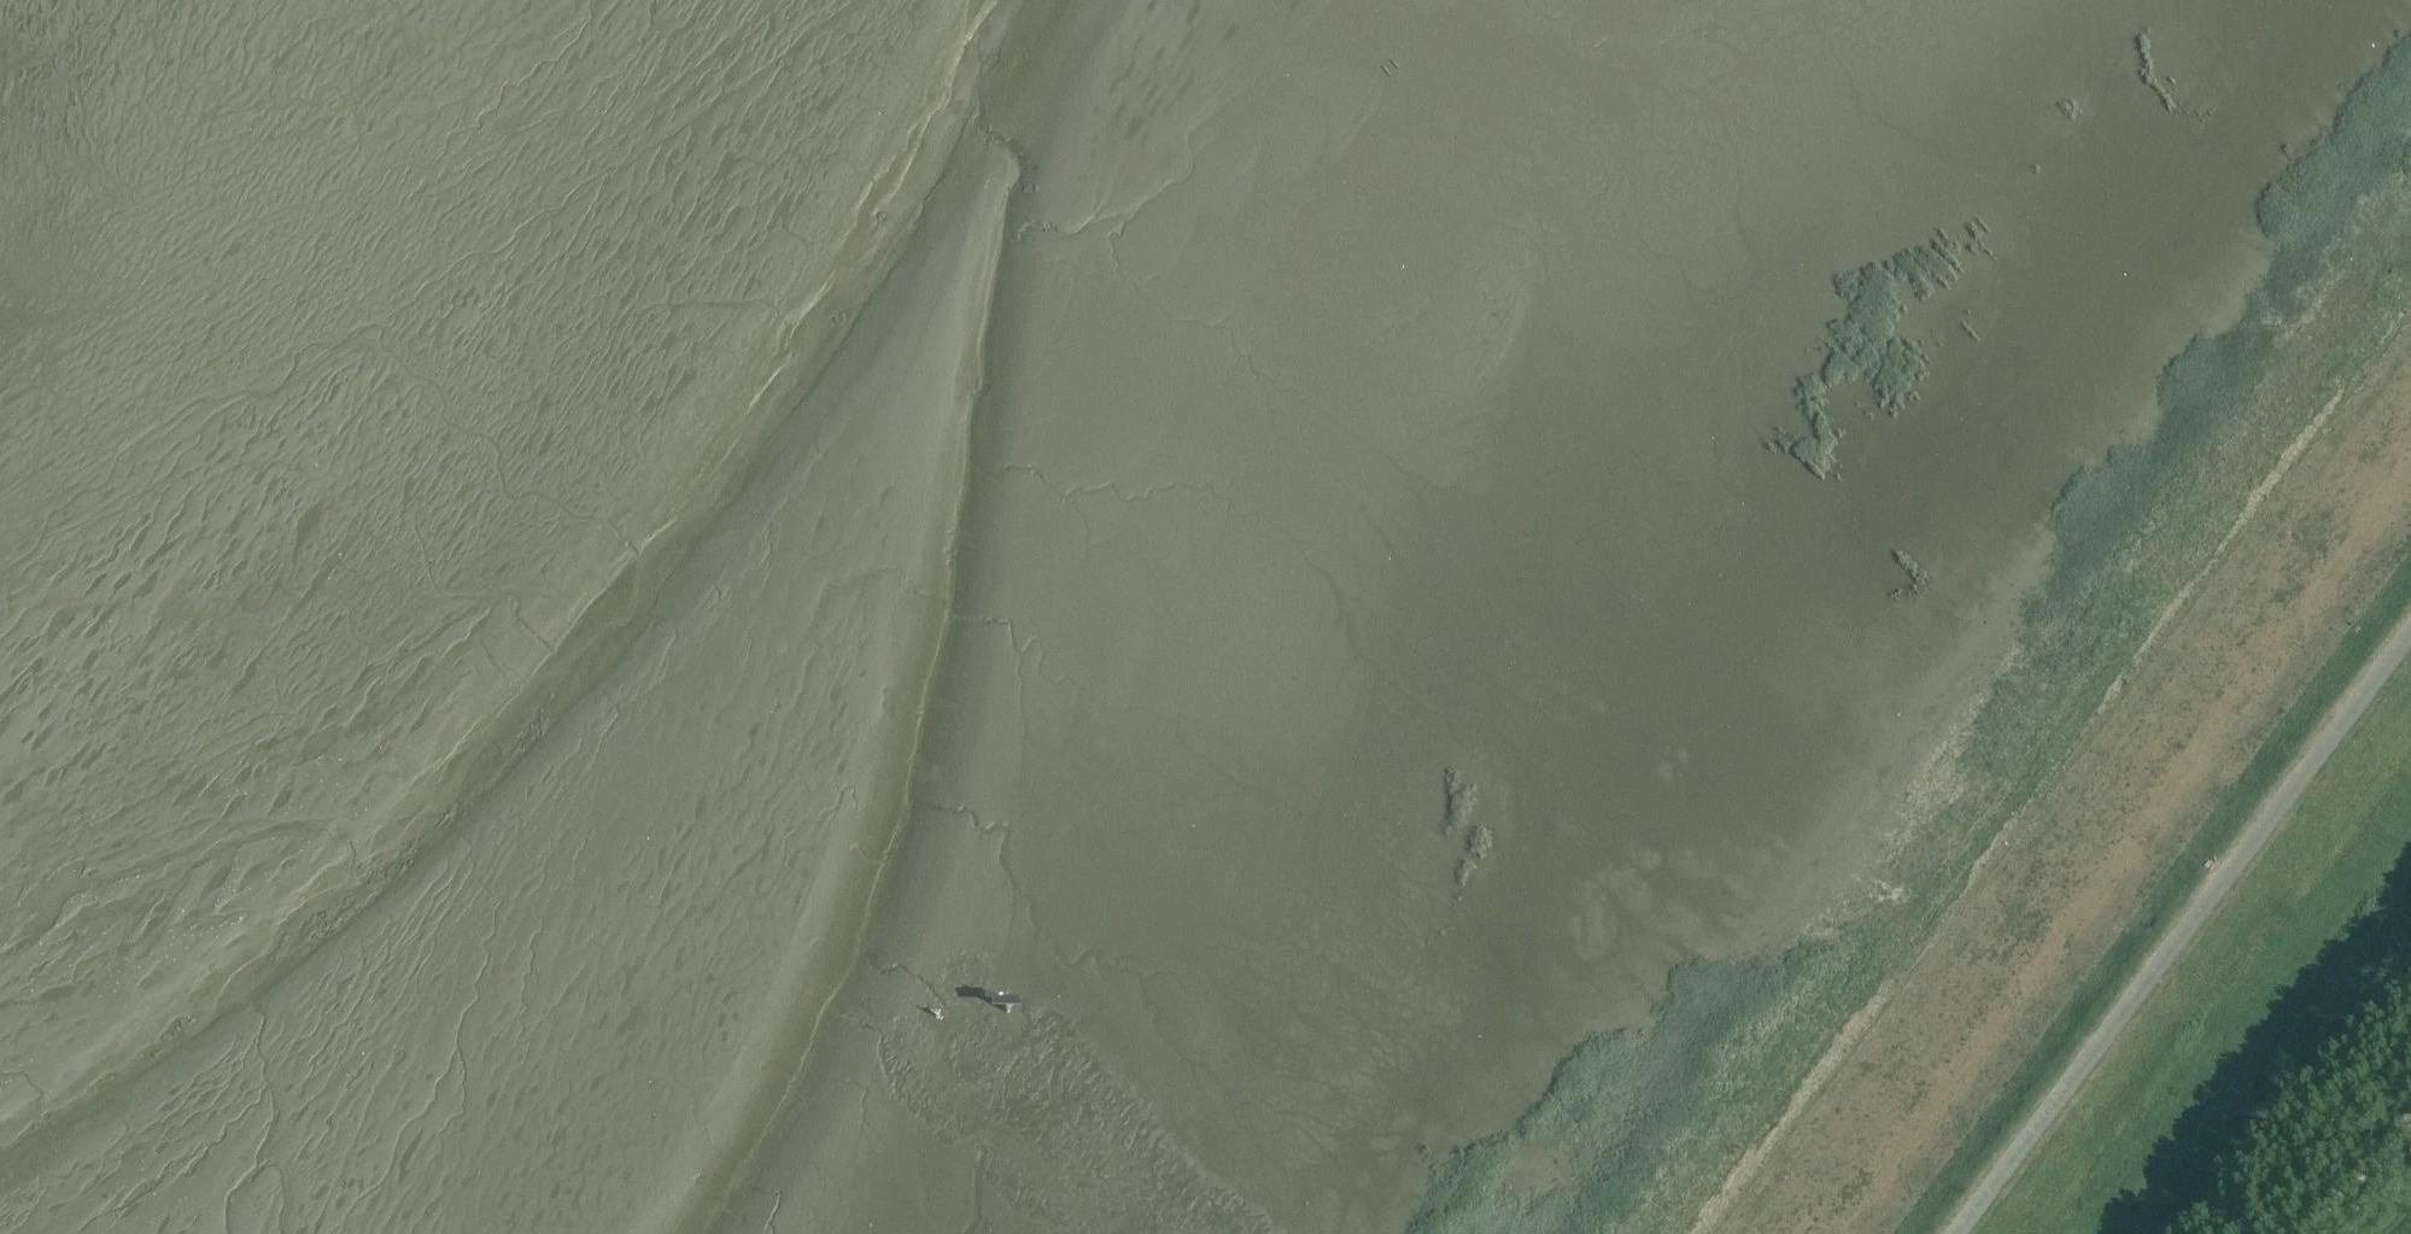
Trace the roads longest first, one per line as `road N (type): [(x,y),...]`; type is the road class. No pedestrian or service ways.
road 1 (track): [(0,482),(693,0)]
road 2 (unclassified): [(1971,1233),(2410,651)]
road 3 (unclassified): [(2310,1233),(2410,1126)]

